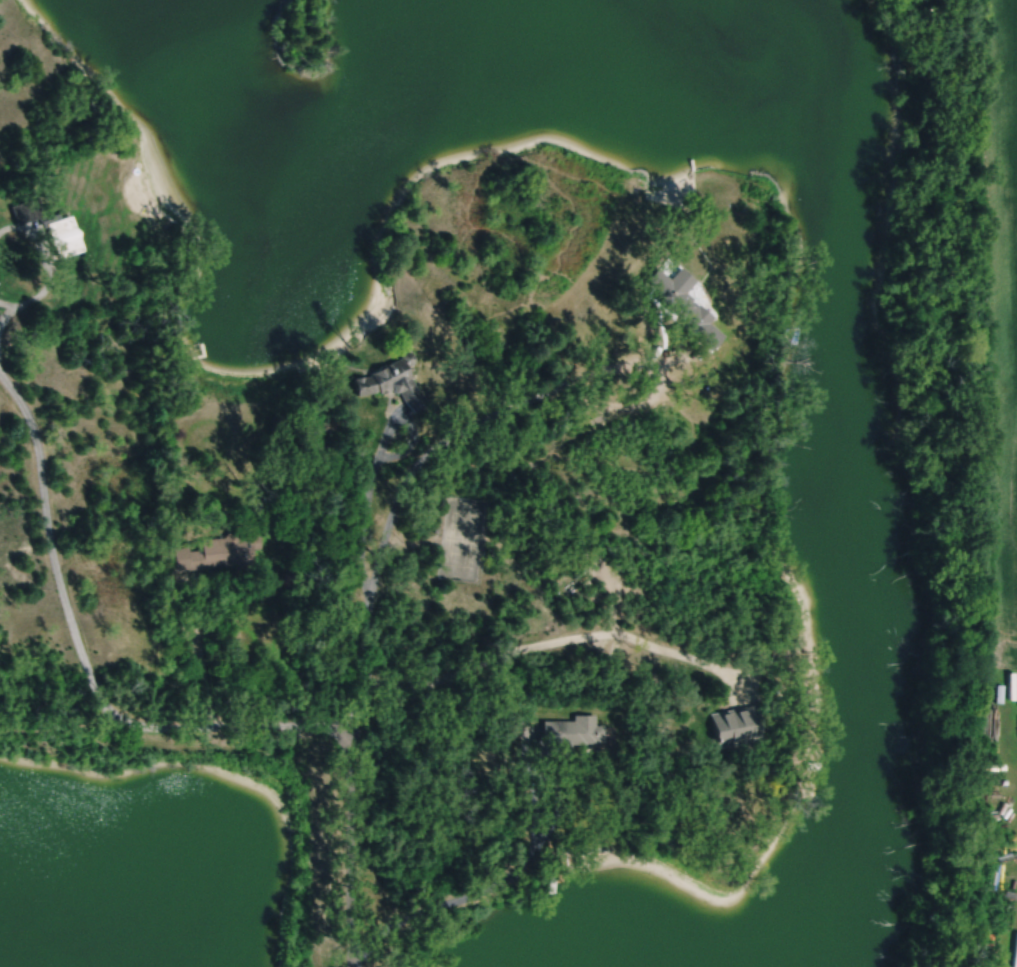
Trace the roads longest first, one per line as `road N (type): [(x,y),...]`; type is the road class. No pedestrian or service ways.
road 1 (track): [(119,716),(0,731)]

